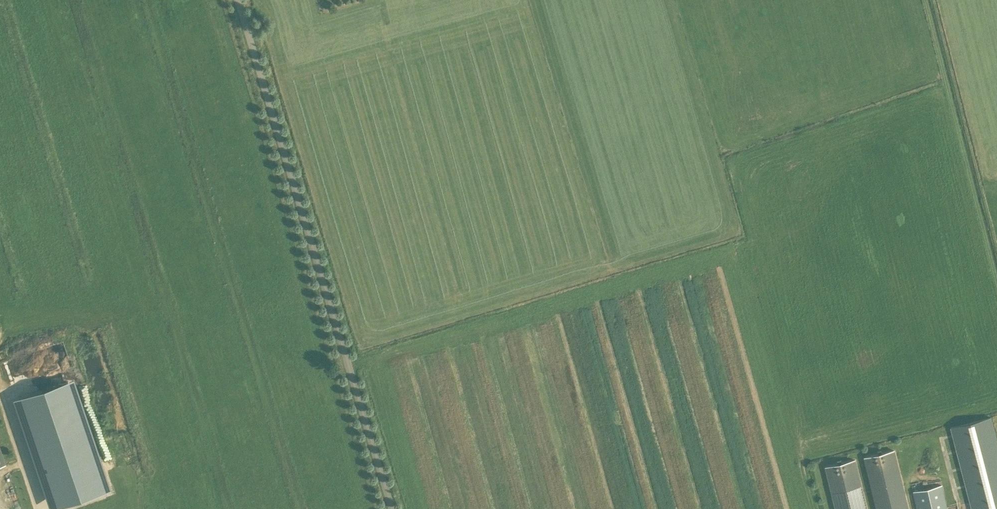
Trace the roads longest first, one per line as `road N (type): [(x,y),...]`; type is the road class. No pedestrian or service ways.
road 1 (unclassified): [(393,508),(238,0)]

